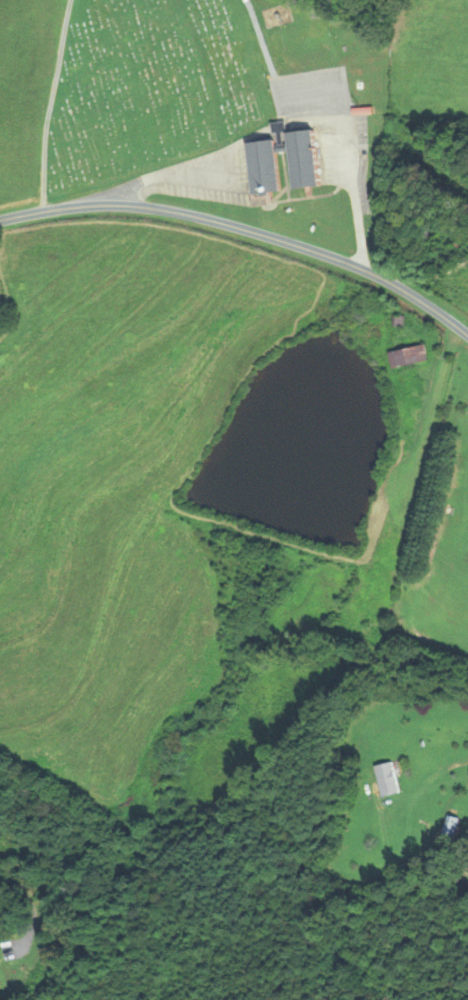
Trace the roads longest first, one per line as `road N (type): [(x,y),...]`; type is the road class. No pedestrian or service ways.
road 1 (residential): [(0,220),(93,204),(222,222),(358,268),(418,297),(467,336)]
road 2 (residential): [(358,268),(329,142),(316,129),(278,125),(148,191),(93,204)]
road 3 (residential): [(20,215),(41,574)]

